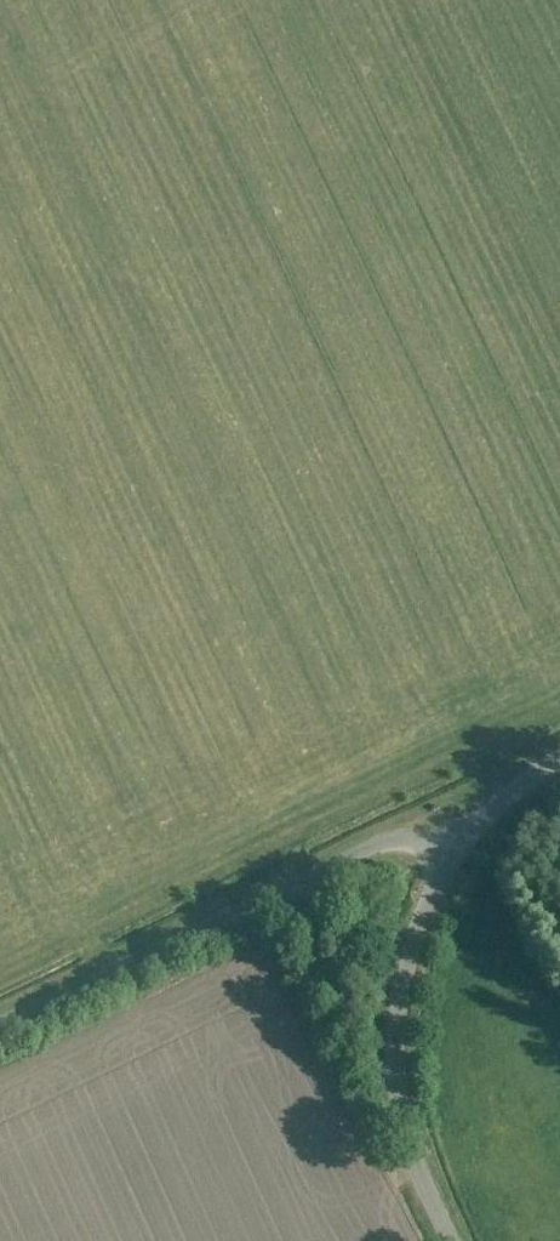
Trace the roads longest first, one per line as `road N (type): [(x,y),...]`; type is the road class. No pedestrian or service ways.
road 1 (unclassified): [(460,850),(413,839),(373,846),(0,1023)]
road 2 (unclassified): [(449,1240),(409,1144),(395,1048),(411,950),(460,850)]
road 3 (unclassified): [(460,850),(510,795),(559,758)]

